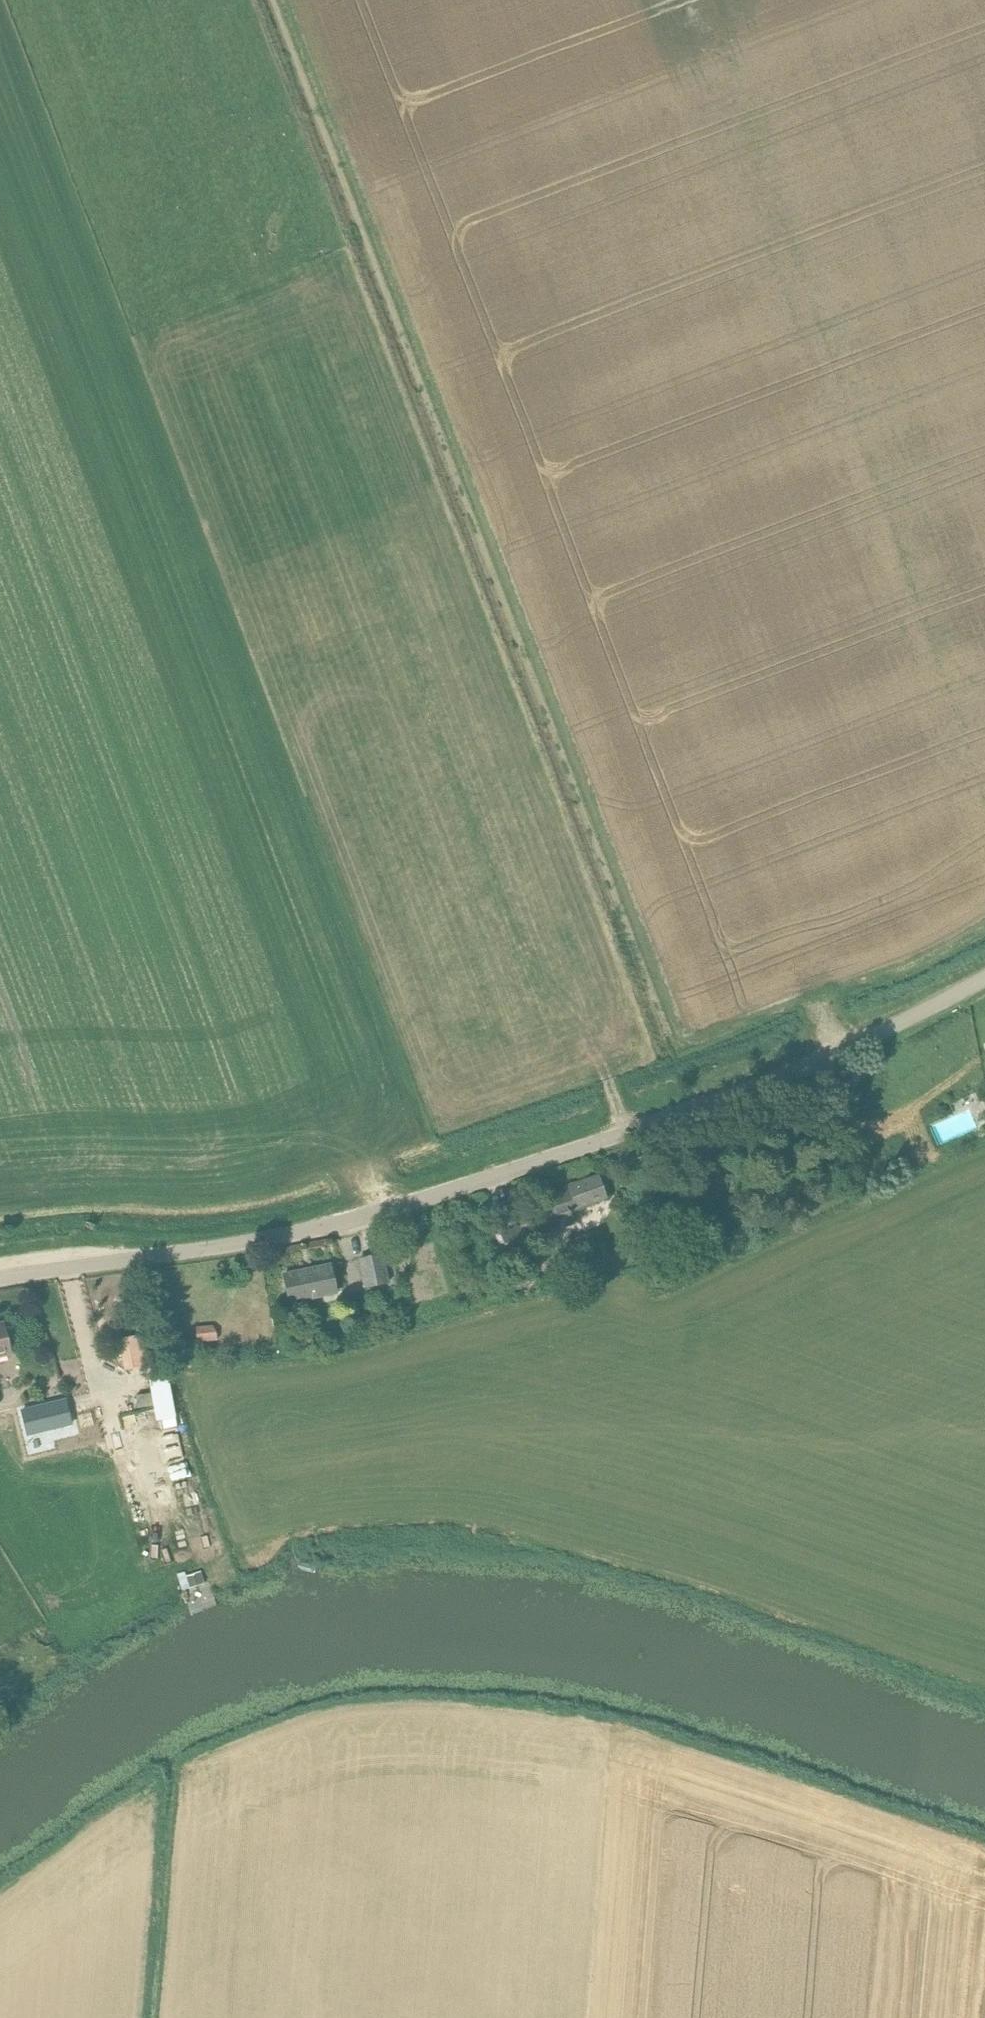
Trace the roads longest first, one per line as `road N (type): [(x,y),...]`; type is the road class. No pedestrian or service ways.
road 1 (unclassified): [(0,1274),(220,1251),(361,1221),(848,1050),(984,974)]

